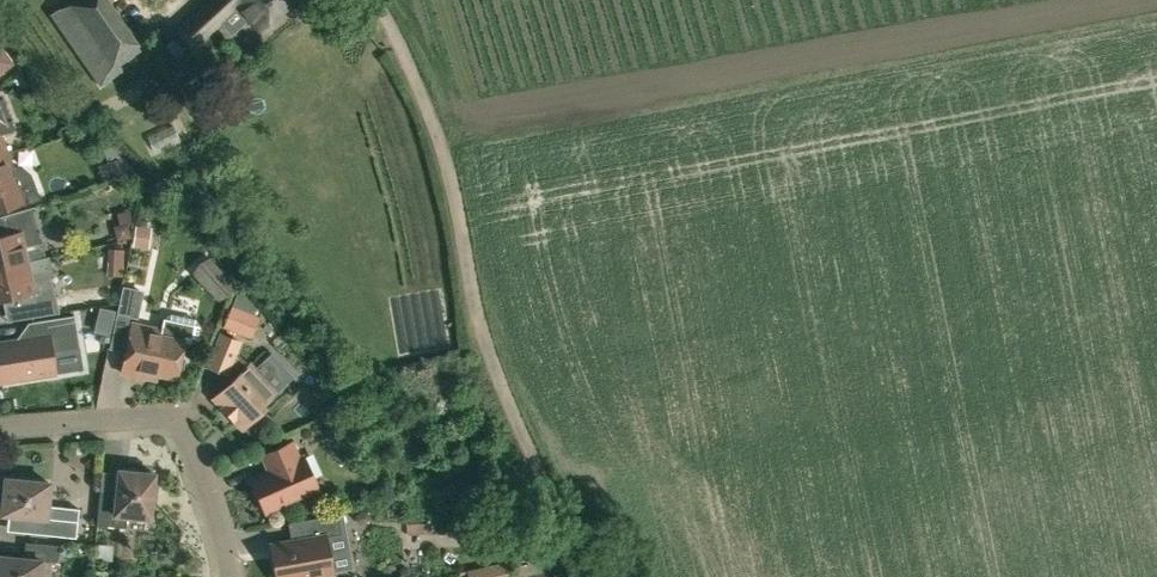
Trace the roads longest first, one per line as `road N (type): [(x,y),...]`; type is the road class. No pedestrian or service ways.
road 1 (track): [(579,547),(516,423),(486,344),(441,150),(376,0)]
road 2 (residential): [(223,576),(210,484),(170,432),(0,429)]

